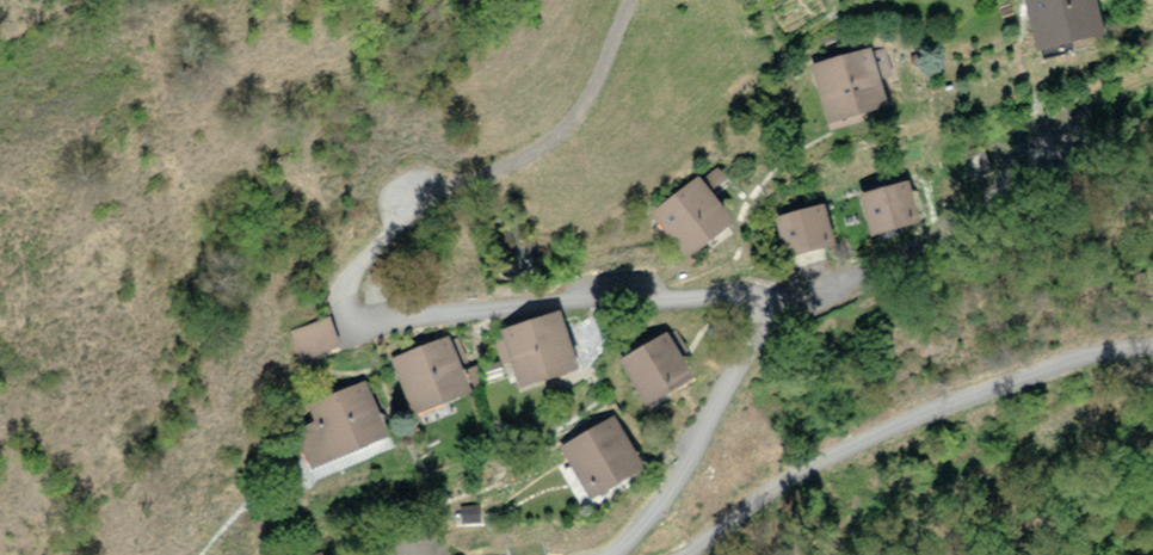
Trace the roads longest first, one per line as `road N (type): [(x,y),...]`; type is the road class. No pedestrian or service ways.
road 1 (unclassified): [(630,554),(676,514),(773,324),(757,299),(535,305),(380,320),(354,309),(348,279),(410,213)]
road 2 (unclassified): [(1152,348),(1041,375),(888,436),(719,554)]
road 3 (track): [(410,213),(558,137),(586,113),(635,0)]

